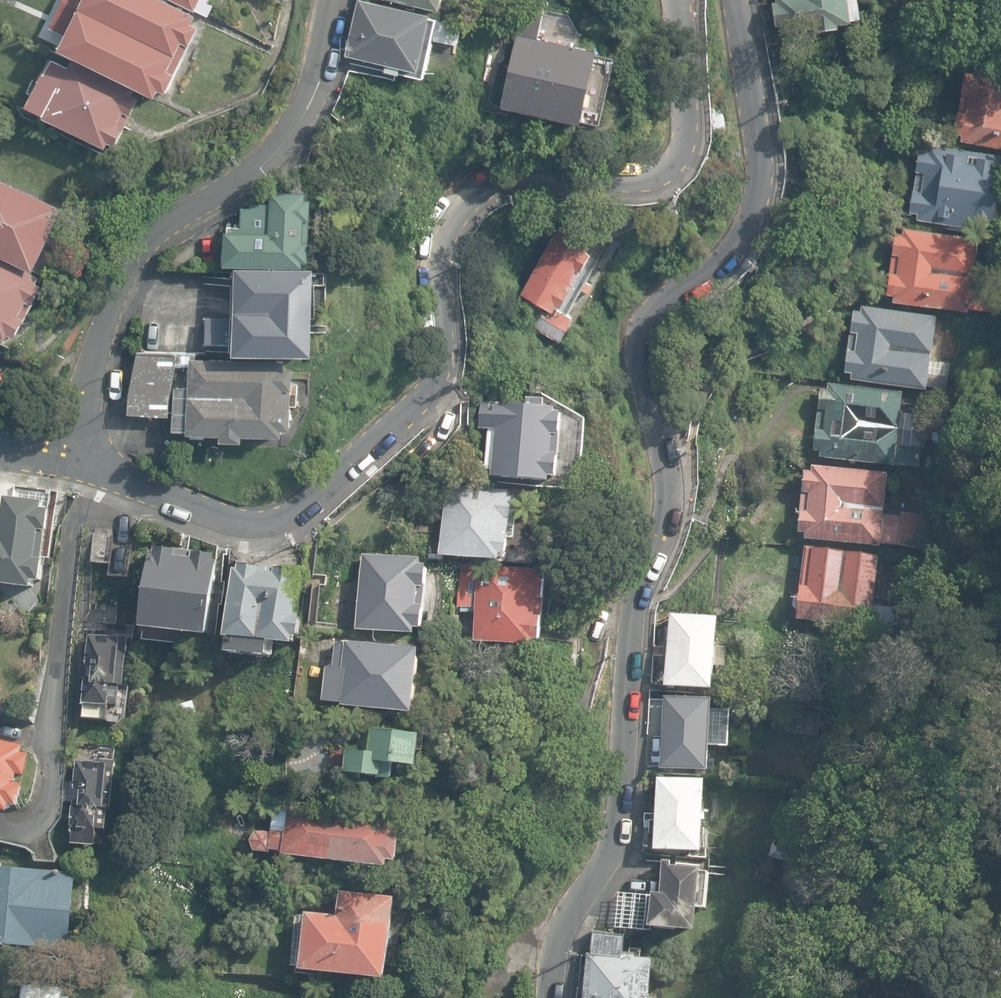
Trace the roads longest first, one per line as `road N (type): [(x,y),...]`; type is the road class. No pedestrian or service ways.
road 1 (residential): [(736,0),(764,194),(744,241),(647,332),(667,510),(640,617),(617,838),(561,941),(555,997)]
road 2 (residential): [(74,448),(163,492),(254,520),(299,506),(341,481),(443,377),(450,334),(446,246),(474,198),(524,178),(661,176),(688,154),(698,121),(686,0)]
road 3 (track): [(1000,31),(934,50),(889,110),(839,284),(799,330),(720,371),(665,462)]
road 4 (residential): [(338,0),(317,89),(290,136),(236,187),(154,242),(114,292),(74,448)]

